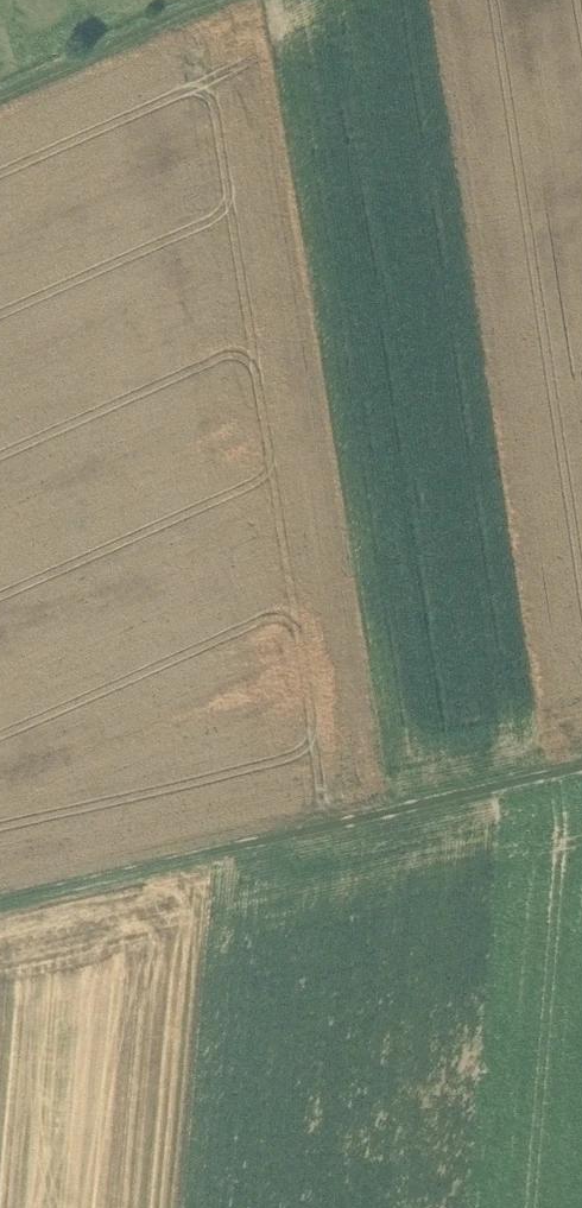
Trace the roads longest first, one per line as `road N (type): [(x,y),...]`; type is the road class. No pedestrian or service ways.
road 1 (track): [(581,768),(0,905)]
road 2 (track): [(217,0),(0,99)]

